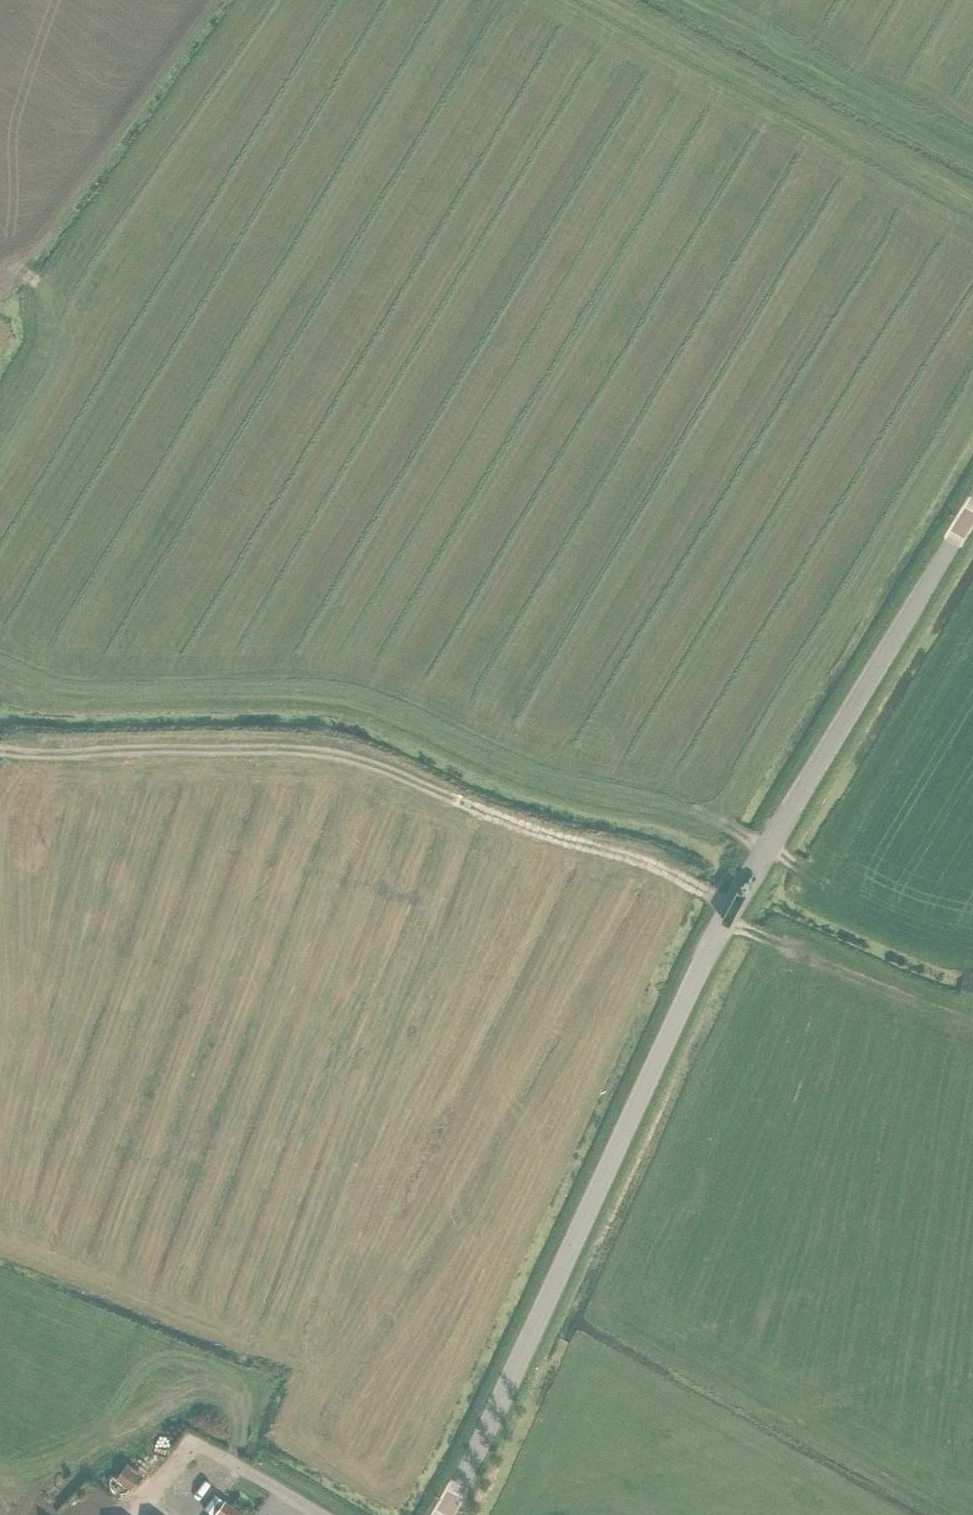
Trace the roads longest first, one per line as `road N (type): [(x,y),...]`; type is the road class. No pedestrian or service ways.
road 1 (tertiary): [(442,1514),(702,964),(972,509)]
road 2 (residential): [(323,1514),(186,1437),(143,1489)]

